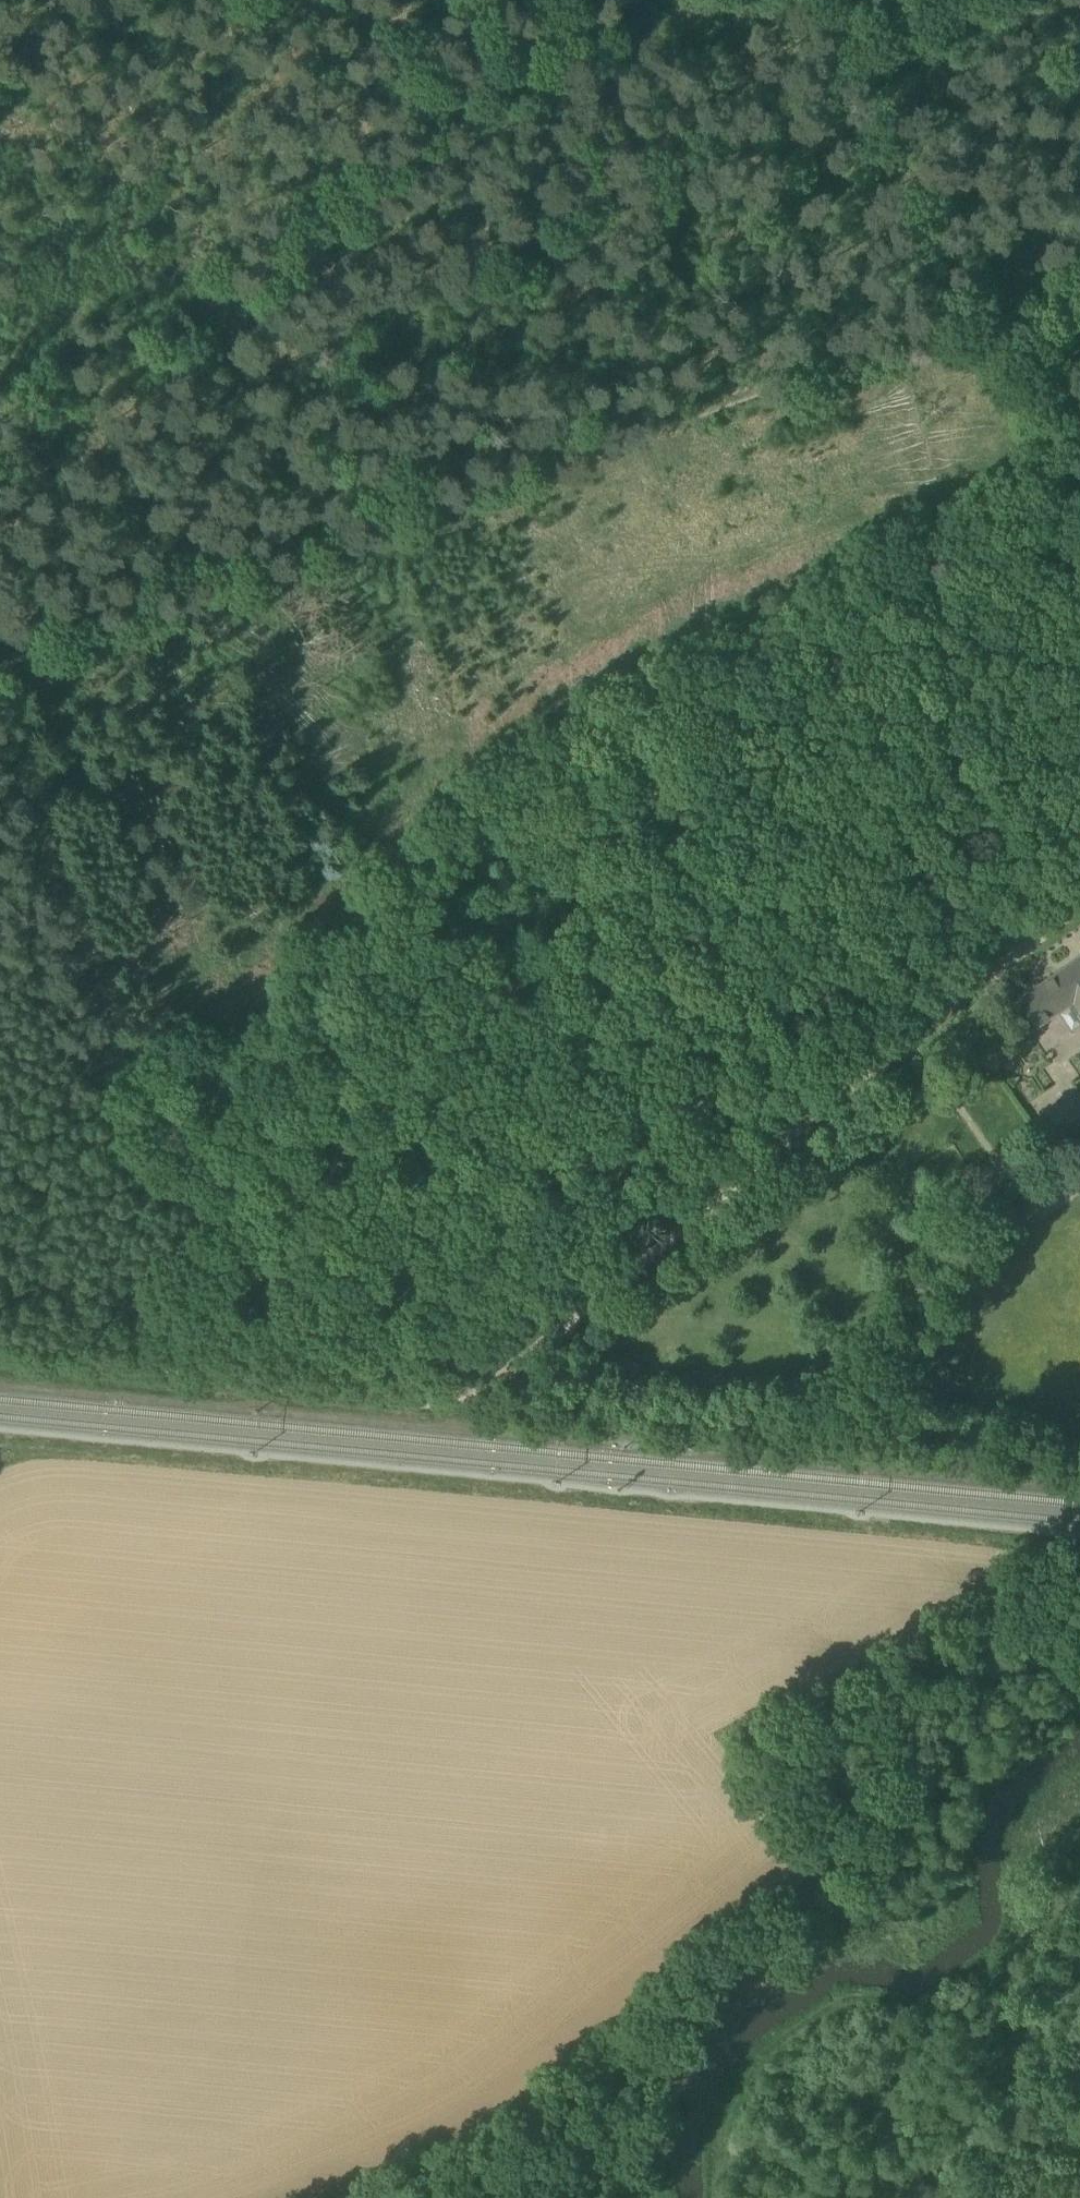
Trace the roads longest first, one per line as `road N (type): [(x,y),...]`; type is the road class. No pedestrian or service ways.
road 1 (track): [(0,656),(1079,281)]
road 2 (track): [(0,1356),(409,1404),(479,1393),(524,1369),(927,1041)]
road 3 (unclassified): [(927,1041),(1079,919)]

